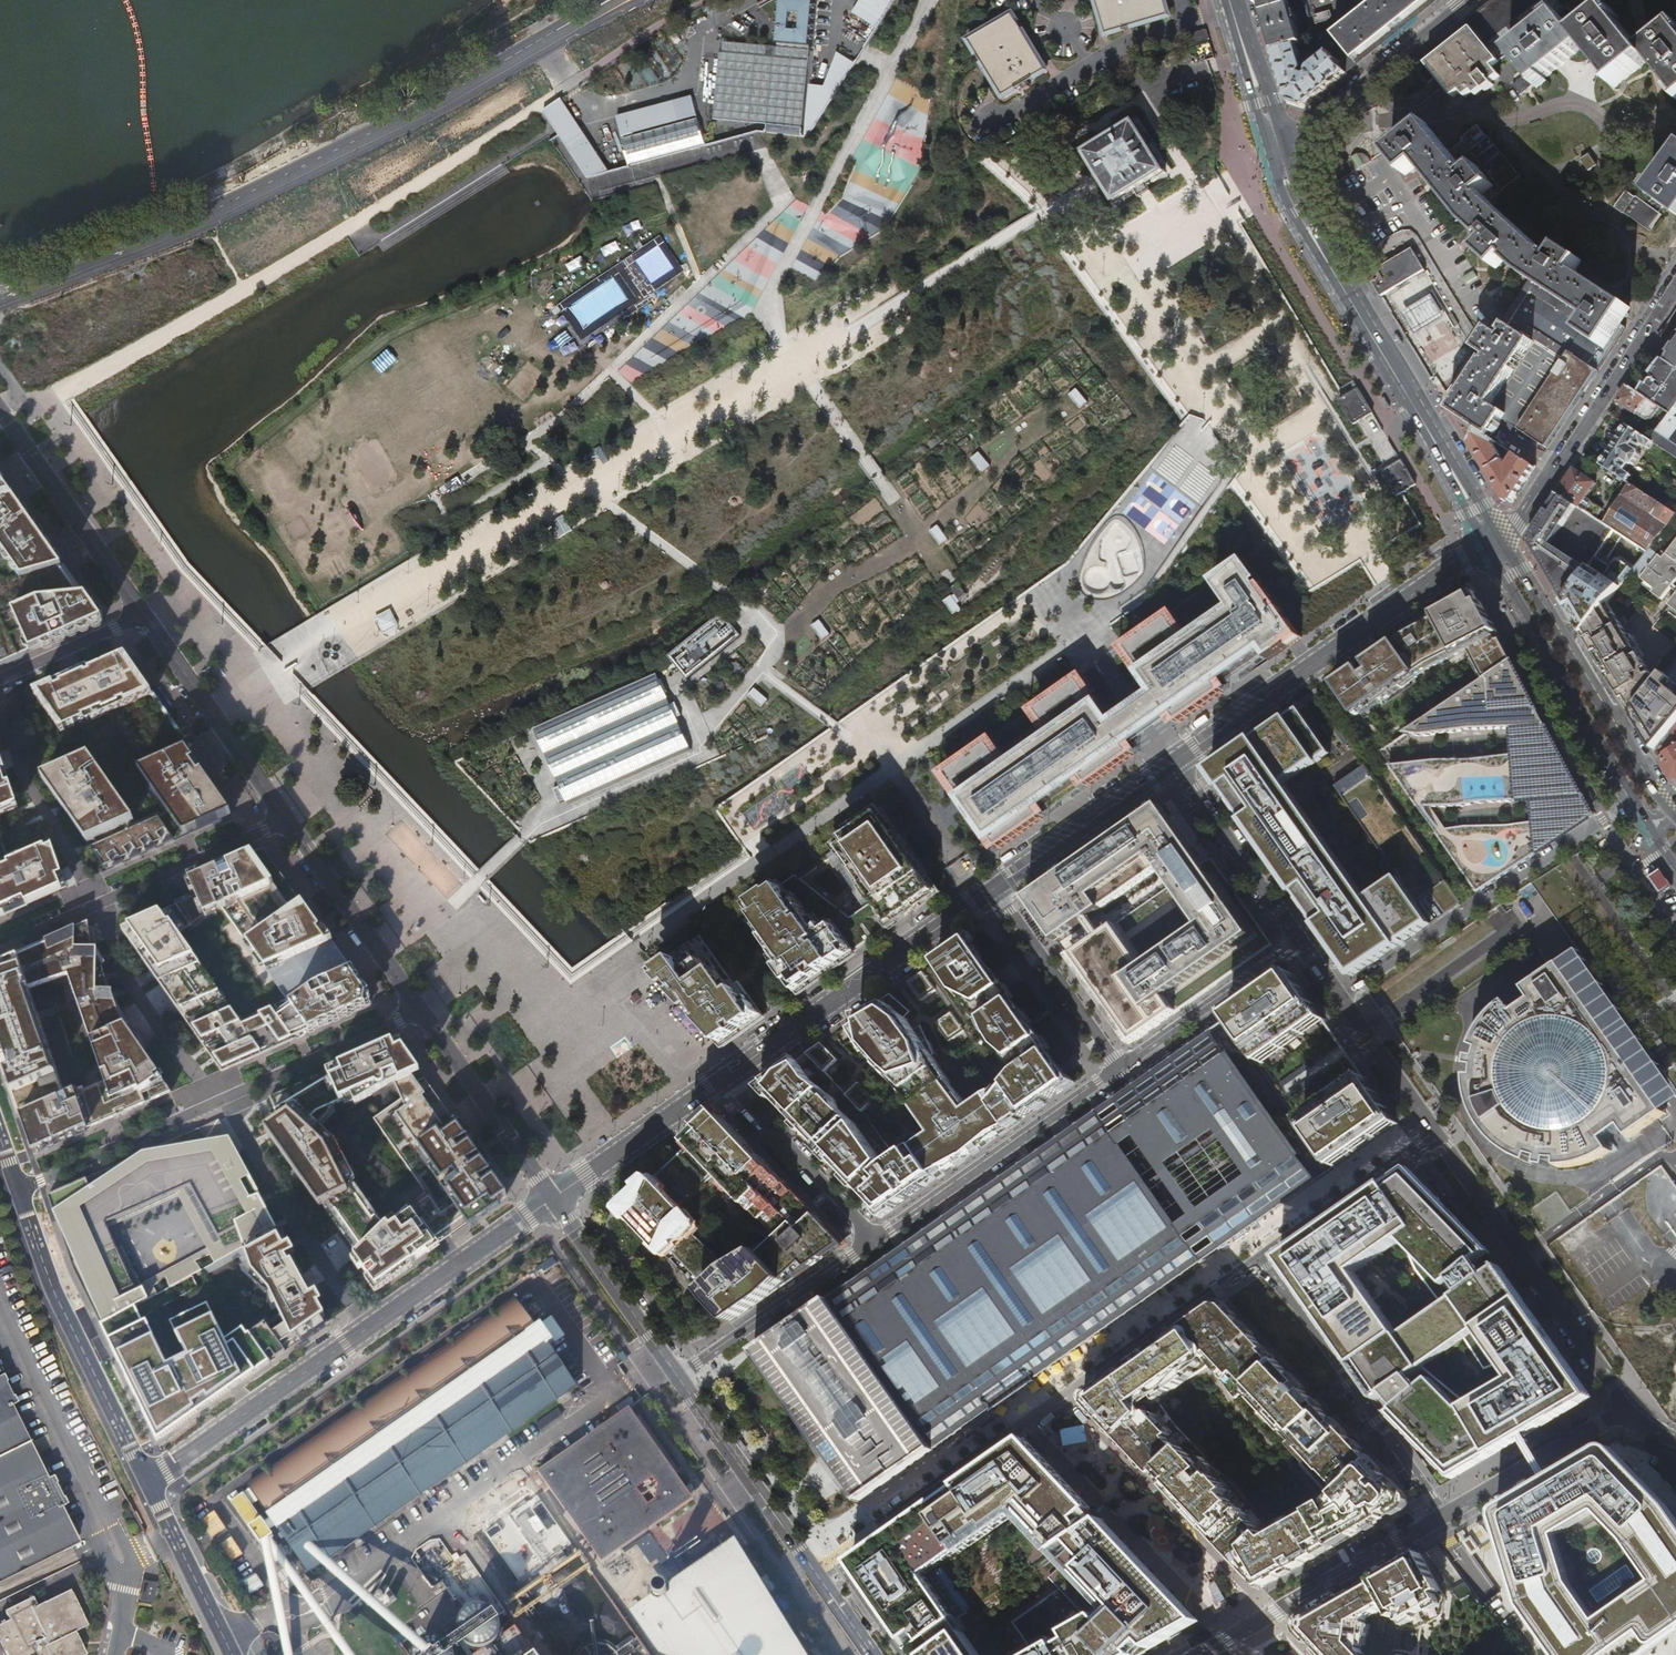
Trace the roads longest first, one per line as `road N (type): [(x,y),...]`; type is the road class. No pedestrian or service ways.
road 1 (residential): [(0,413),(420,1010)]
road 2 (primary): [(557,35),(204,223),(0,303)]
road 3 (residential): [(813,1568),(1262,1255)]
road 4 (residential): [(221,1101),(128,984),(96,904),(25,782),(0,694)]
road 5 (secondary): [(1493,543),(1320,251),(1280,160)]
road 6 (residential): [(1493,543),(1174,763)]
road 7 (residential): [(1643,795),(1343,999)]
road 8 (residential): [(1436,1133),(1630,1408)]
road 9 (residential): [(16,1182),(84,1374),(143,1485)]
road 10 (residential): [(997,889),(727,1077)]
road 11 (residential): [(1675,285),(1520,526),(1493,543)]
road 12 (residential): [(1262,1255),(1442,1517)]
road 13 (residential): [(878,1238),(1121,1066)]
road 14 (secondary): [(1643,795),(1493,543)]
road 15 (residential): [(1442,1517),(1200,1654)]
road 16 (residential): [(367,1326),(143,1485)]
road 17 (residential): [(367,1326),(221,1101)]
road 18 (secondary): [(1472,0),(1280,160)]
road 19 (residential): [(678,1376),(878,1238)]
road 20 (residential): [(678,1376),(813,1568)]
road 21 (residential): [(420,1010),(553,1199)]
road 22 (residential): [(553,1199),(367,1326)]
road 23 (residential): [(221,1101),(41,1180),(16,1182)]
road 24 (residential): [(878,1238),(727,1077)]
road 25 (residential): [(1174,763),(1300,942)]
road 26 (residential): [(420,1010),(221,1101)]
road 27 (residential): [(1121,1066),(1300,942)]
road 28 (residential): [(1442,1517),(1630,1408)]
road 29 (residential): [(1174,763),(997,889)]
road 30 (residential): [(553,1199),(678,1376)]
road 31 (residential): [(1121,1066),(997,889)]
road 32 (residential): [(1436,1133),(1262,1255)]
road 33 (residential): [(727,1077),(553,1199)]
road 34 (residential): [(143,1485),(232,1654)]
road 35 (secondary): [(1280,160),(1230,0)]
road 36 (residential): [(1343,999),(1436,1133)]

